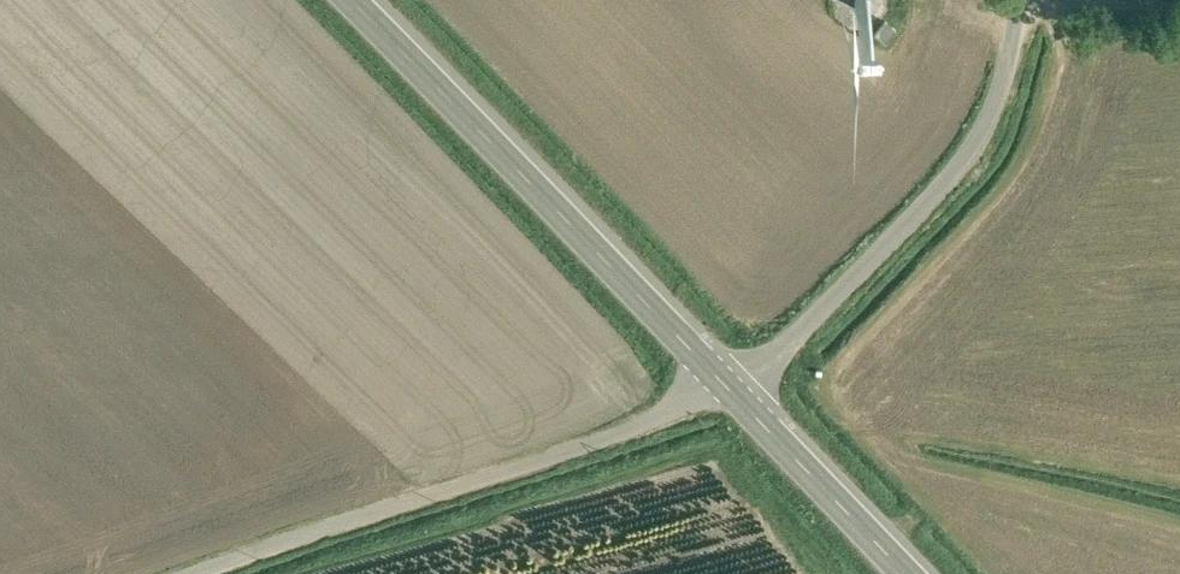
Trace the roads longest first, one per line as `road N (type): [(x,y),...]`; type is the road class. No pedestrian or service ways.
road 1 (unclassified): [(723,381),(599,442),(203,573)]
road 2 (secondary): [(723,381),(351,0)]
road 3 (unclassified): [(1017,0),(992,109),(963,162),(785,345),(723,381)]
road 4 (secondary): [(907,573),(723,381)]
road 5 (track): [(1015,15),(1179,2)]

